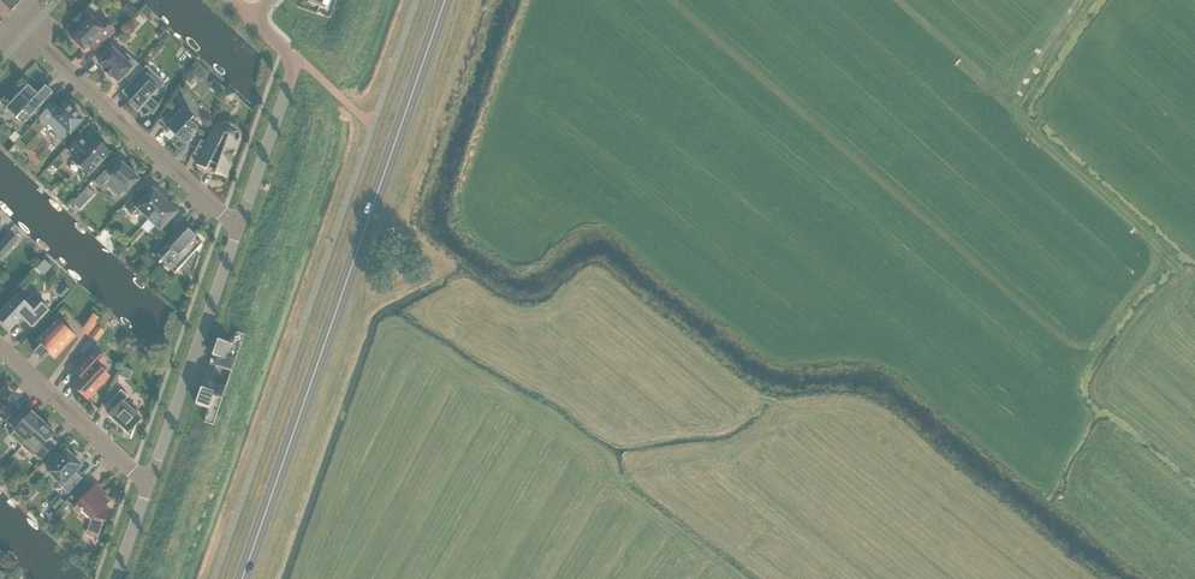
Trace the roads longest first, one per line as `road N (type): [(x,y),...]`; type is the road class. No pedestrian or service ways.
road 1 (primary): [(242,578),(444,0)]
road 2 (track): [(1079,0),(1025,72),(1014,112),(1157,245)]
road 3 (residential): [(240,223),(14,21)]
road 4 (unclassified): [(150,481),(240,223)]
road 5 (unclassified): [(240,223),(291,76),(292,59),(252,19)]
road 6 (residential): [(150,481),(0,348)]

